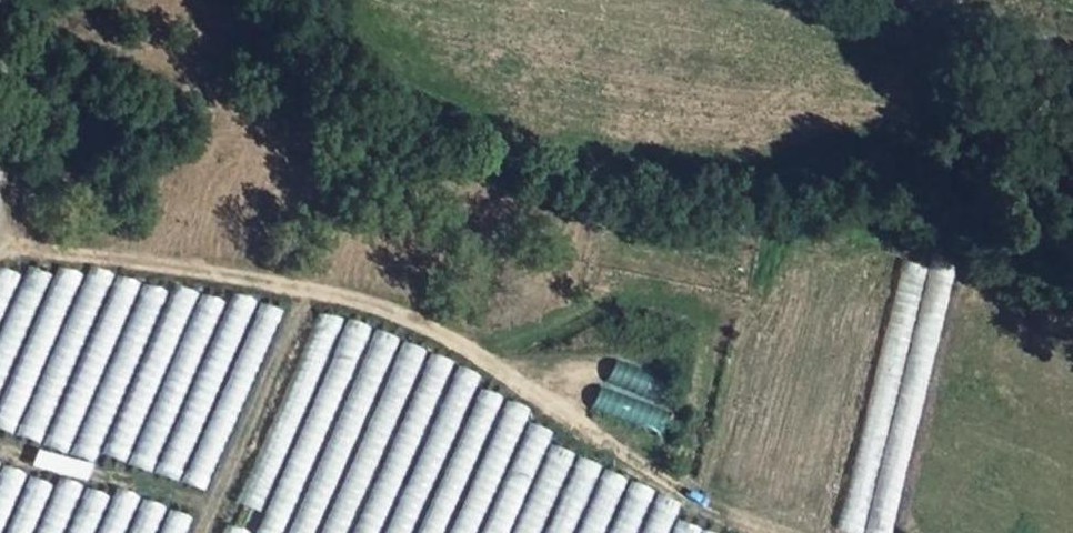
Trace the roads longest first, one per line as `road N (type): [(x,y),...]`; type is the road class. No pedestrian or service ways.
road 1 (tertiary): [(1072,61),(921,0)]

